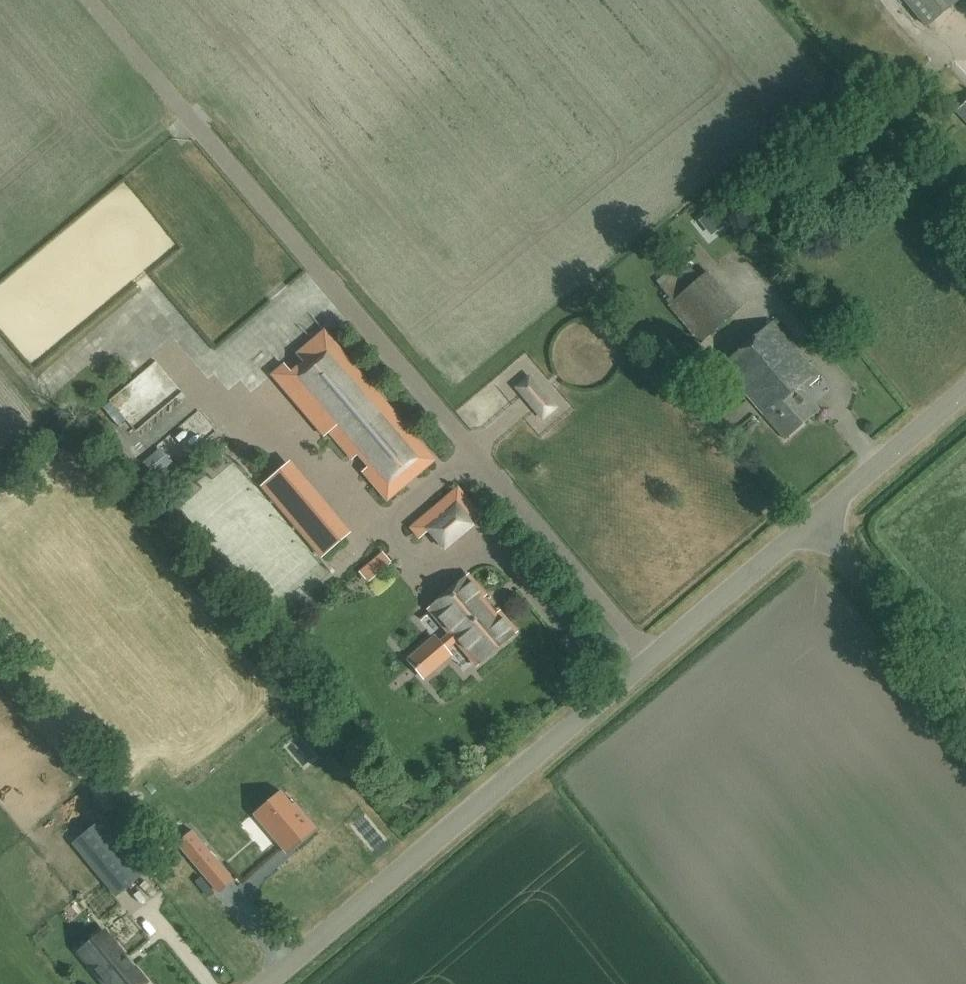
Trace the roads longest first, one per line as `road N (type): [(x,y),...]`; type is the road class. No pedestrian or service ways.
road 1 (track): [(88,0),(651,659)]
road 2 (tertiary): [(265,983),(813,517)]
road 3 (unclassified): [(965,699),(813,517)]
road 4 (tertiary): [(813,517),(965,389)]

